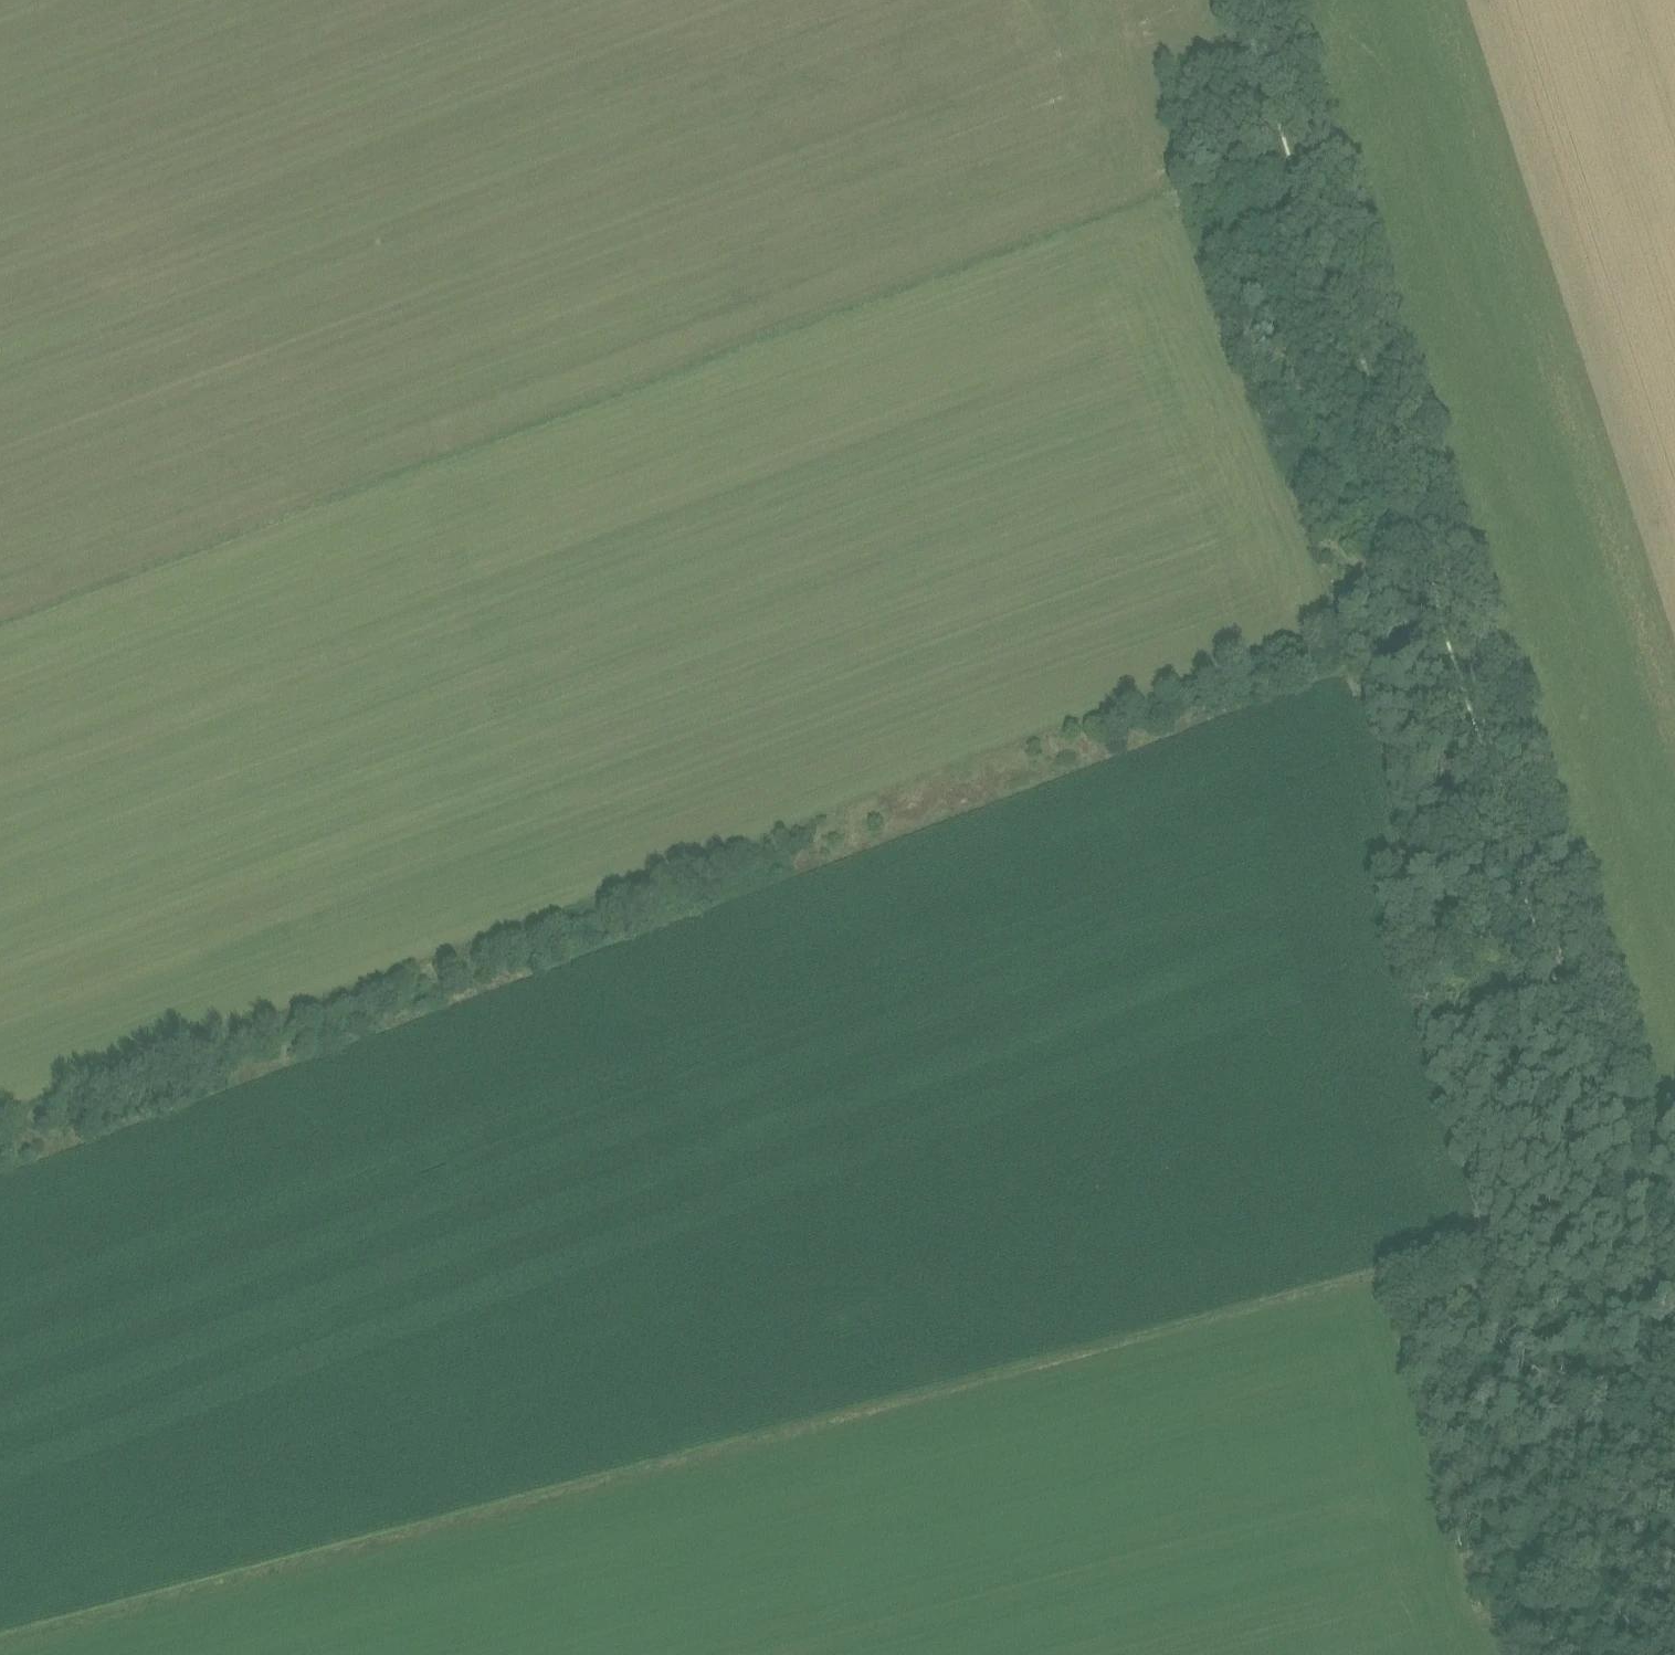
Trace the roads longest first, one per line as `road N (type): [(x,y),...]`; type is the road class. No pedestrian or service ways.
road 1 (track): [(1674,1341),(1591,1057),(1244,0)]

